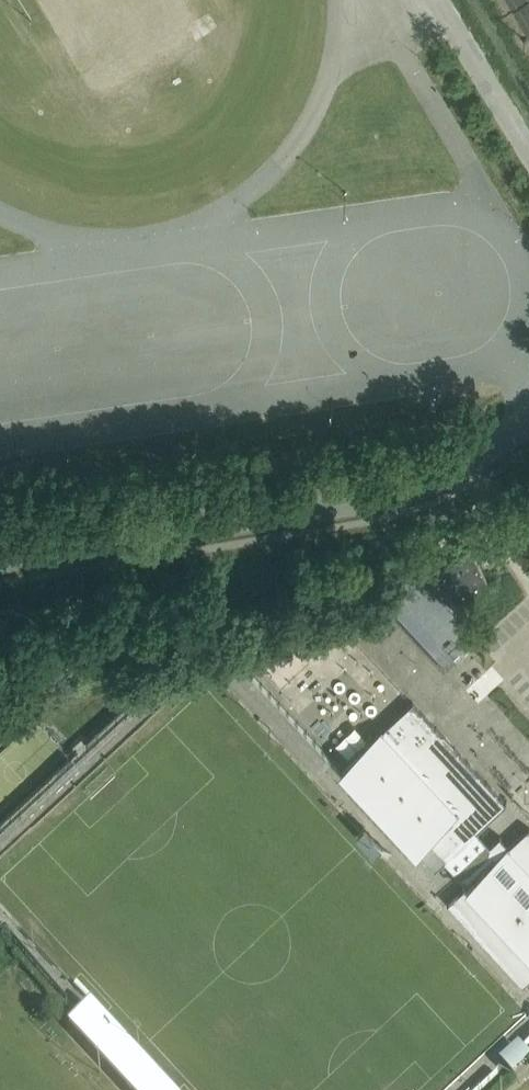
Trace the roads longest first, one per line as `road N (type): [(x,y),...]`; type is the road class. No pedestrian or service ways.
road 1 (unclassified): [(0,563),(415,491),(528,426)]
road 2 (unclassified): [(528,149),(438,0)]

